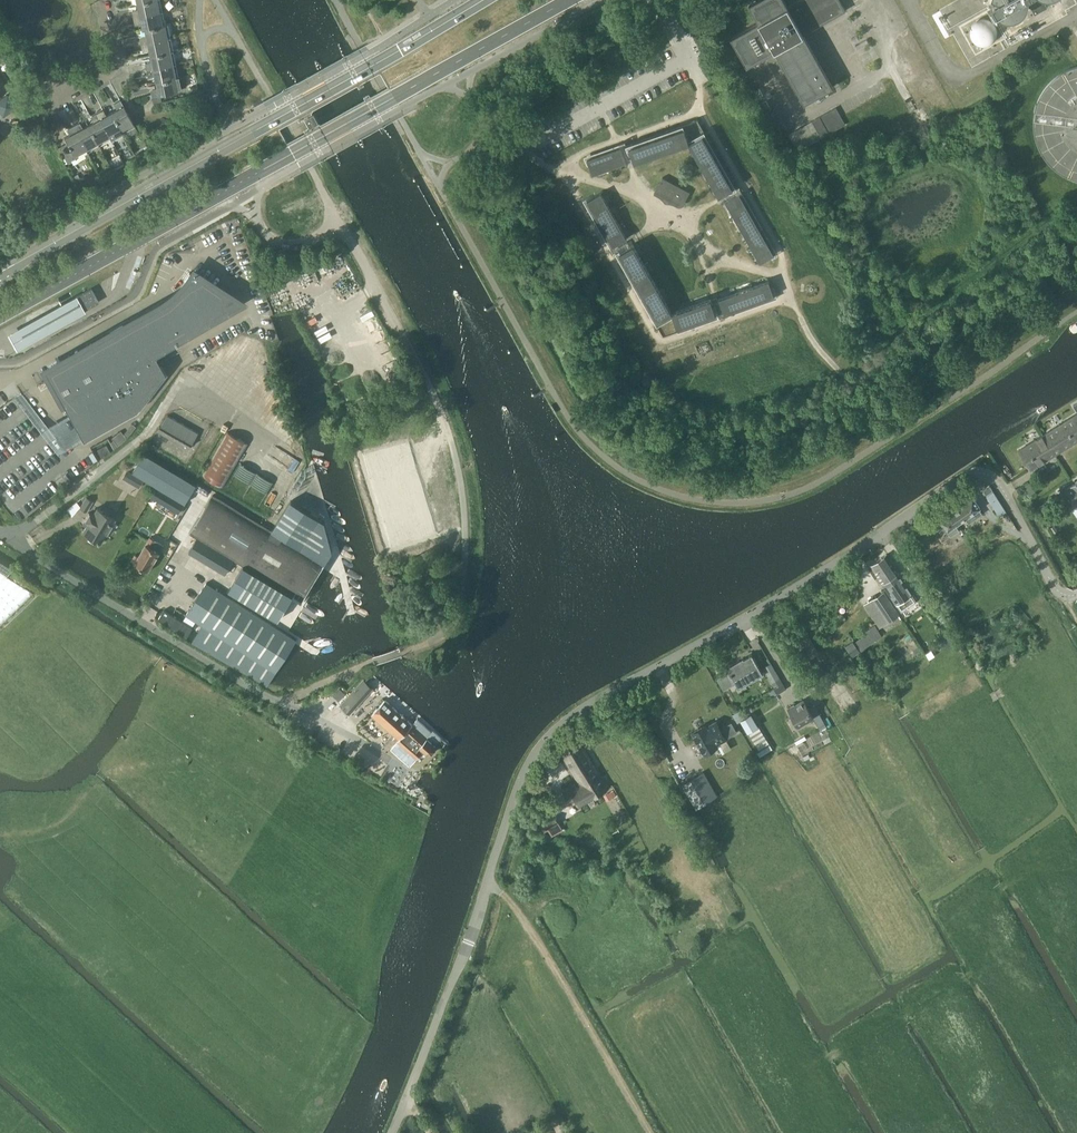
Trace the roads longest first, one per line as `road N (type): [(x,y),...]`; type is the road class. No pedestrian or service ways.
road 1 (residential): [(392,1132),(522,779),(561,725),(972,473),(1000,486),(1055,589),(1076,594)]
road 2 (secondary): [(0,317),(569,0)]
road 3 (secondary): [(485,0),(0,276)]
road 4 (residential): [(0,537),(279,703)]
road 5 (track): [(650,1132),(524,919),(488,883)]
road 6 (residential): [(100,0),(114,63),(108,77),(55,104)]
road 7 (track): [(788,592),(849,708)]
road 8 (trunk): [(85,1132),(0,1037)]

